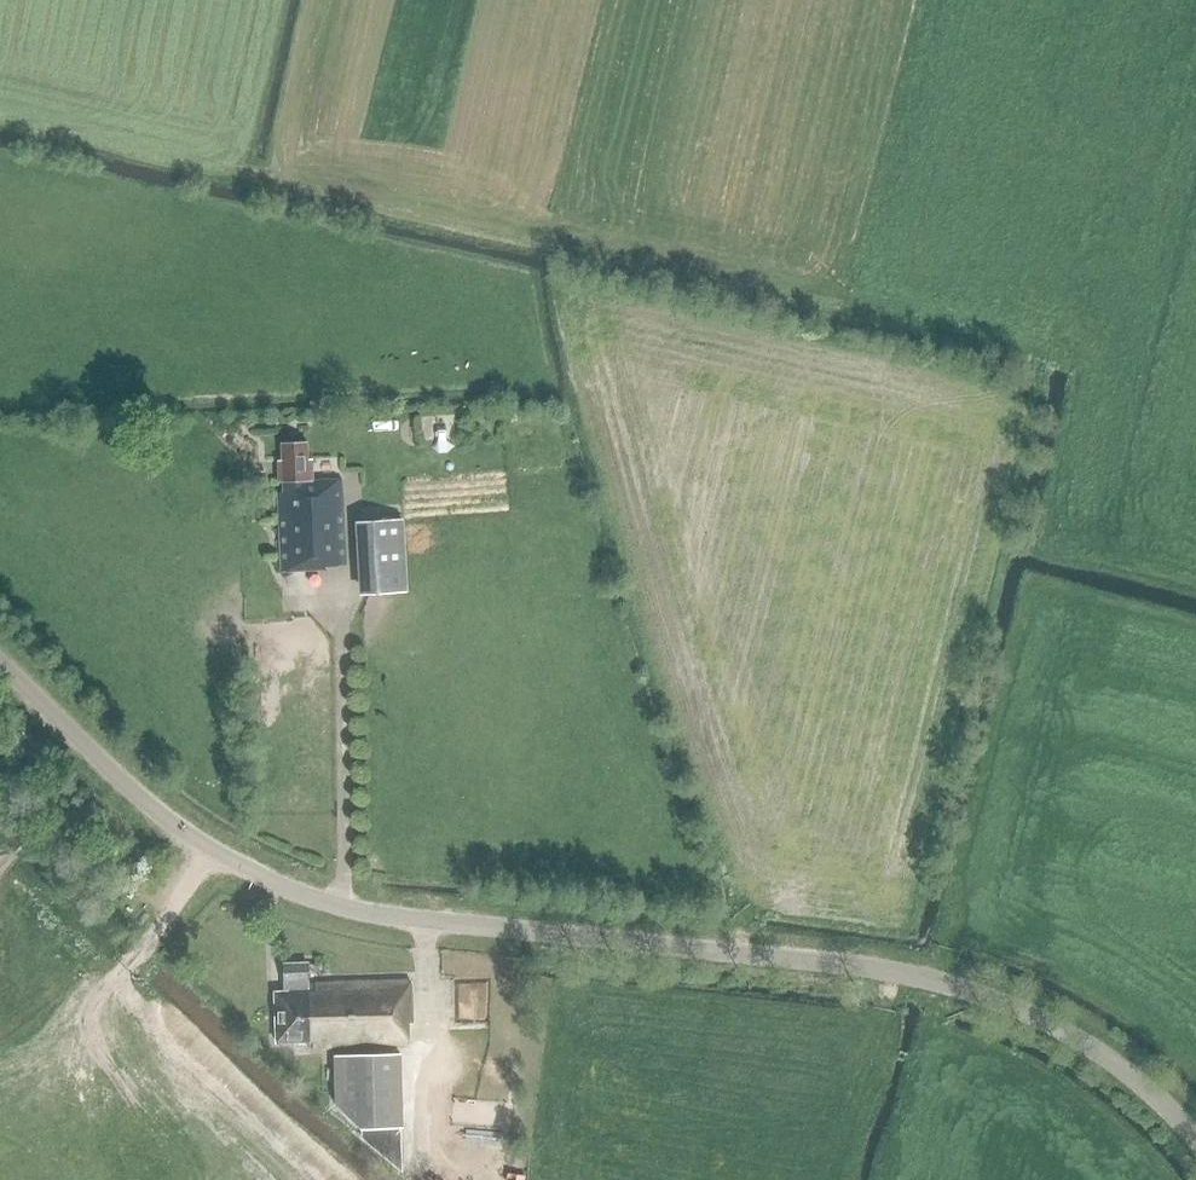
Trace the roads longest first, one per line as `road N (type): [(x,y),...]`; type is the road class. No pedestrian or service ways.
road 1 (unclassified): [(1195,1139),(1125,1070),(1065,1030),(926,978),(403,920),(284,888),(156,810),(0,661)]

